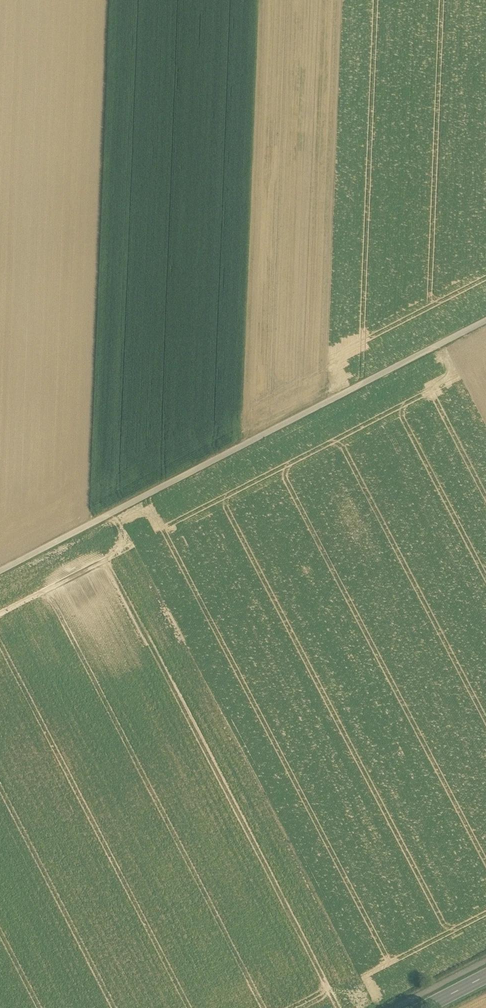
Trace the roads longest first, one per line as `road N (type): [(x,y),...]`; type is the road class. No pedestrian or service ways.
road 1 (track): [(485,330),(0,580)]

